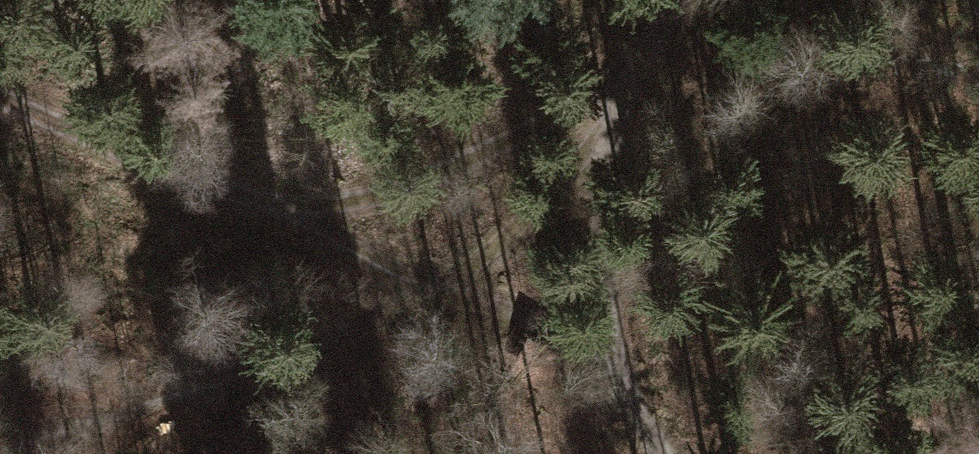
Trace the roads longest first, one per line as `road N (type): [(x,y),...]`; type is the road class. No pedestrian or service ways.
road 1 (track): [(275,217),(444,175),(637,79)]
road 2 (track): [(448,291),(159,402),(123,424)]
road 3 (track): [(0,89),(275,217)]
road 4 (track): [(613,363),(601,315),(604,209),(637,79)]
road 5 (track): [(637,79),(553,196),(448,291)]
road 6 (track): [(275,217),(448,291)]
road 7 (track): [(448,291),(613,363)]

